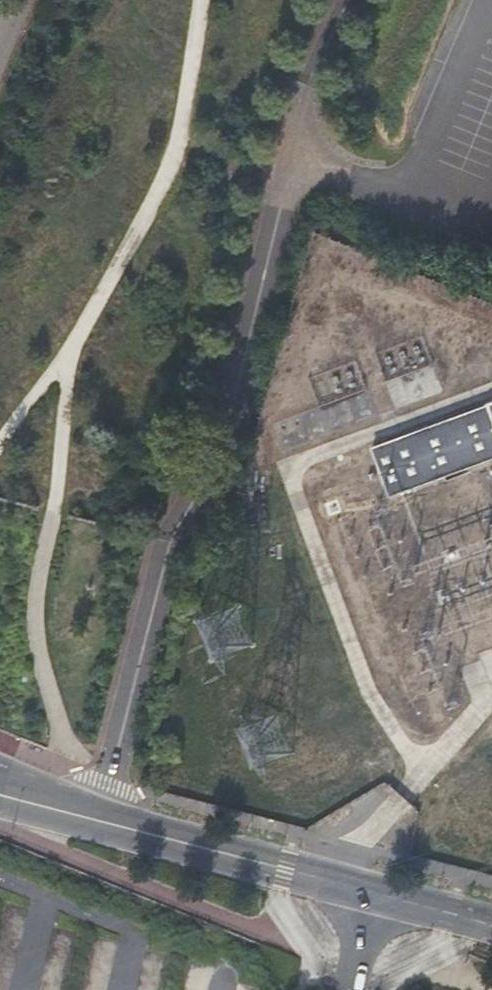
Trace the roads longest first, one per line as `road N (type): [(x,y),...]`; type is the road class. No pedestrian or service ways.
road 1 (unclassified): [(349,0),(307,85),(236,395),(216,465),(176,531),(101,822)]
road 2 (secondary): [(101,822),(318,878)]
road 3 (secondary): [(372,892),(491,927)]

